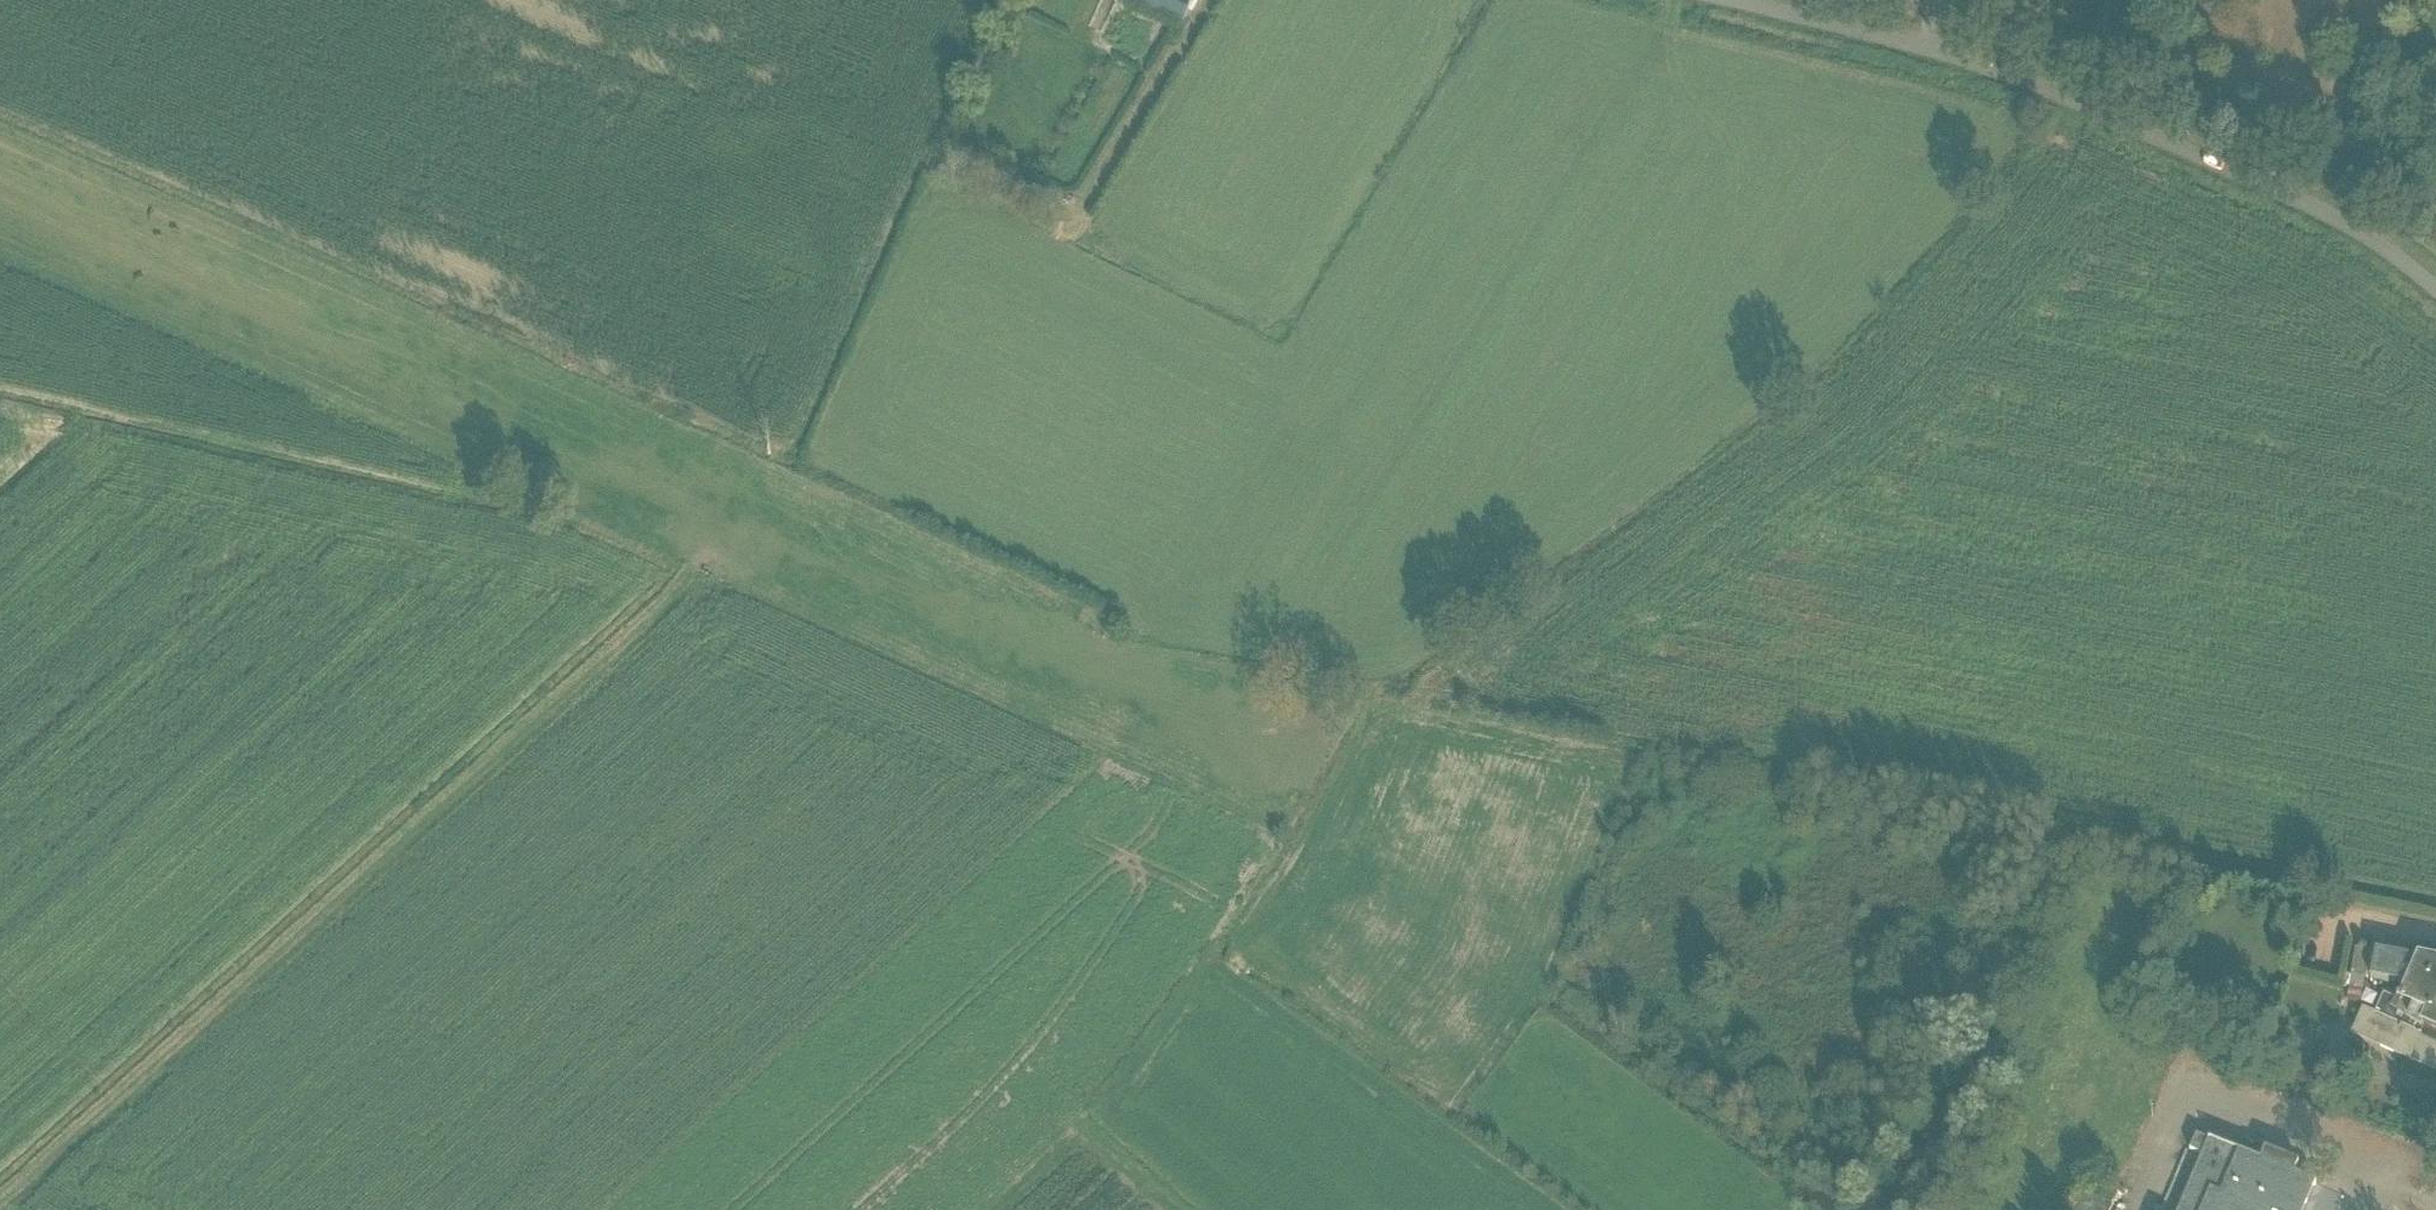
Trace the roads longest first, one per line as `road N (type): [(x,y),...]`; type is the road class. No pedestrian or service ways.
road 1 (unclassified): [(2435,288),(2390,249),(2318,210),(2101,109),(1881,37),(1730,0)]

